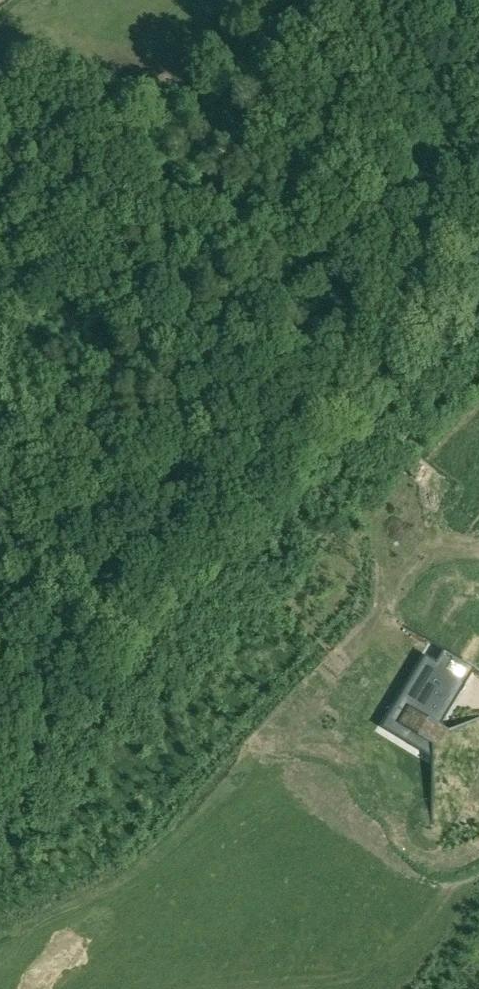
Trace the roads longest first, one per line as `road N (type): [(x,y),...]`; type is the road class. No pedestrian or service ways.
road 1 (track): [(478,307),(156,189),(20,95)]

